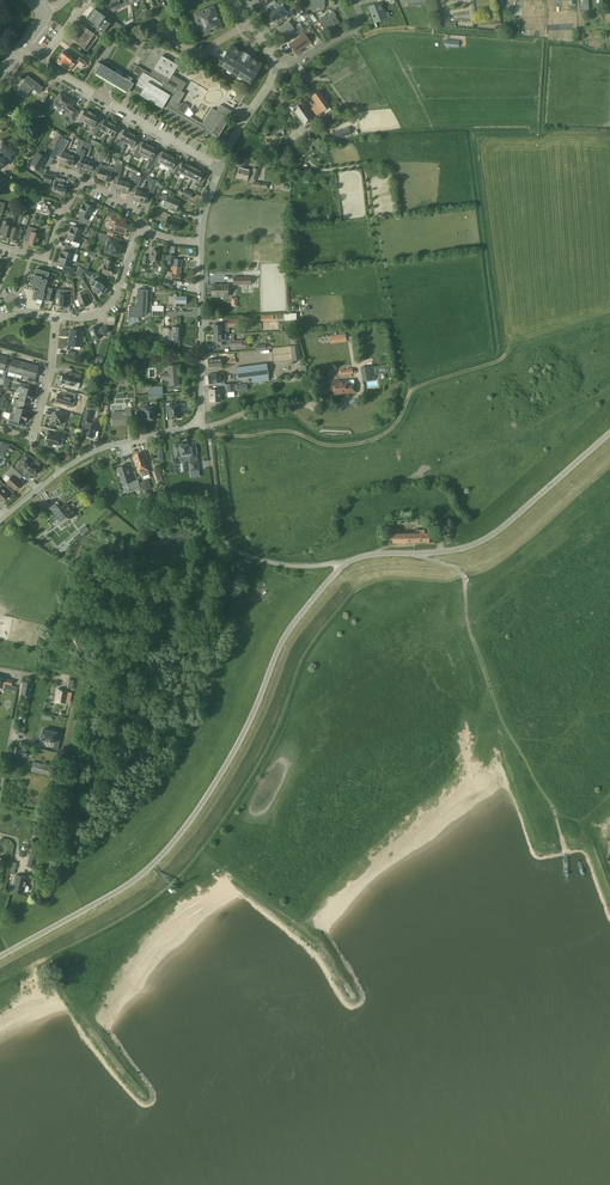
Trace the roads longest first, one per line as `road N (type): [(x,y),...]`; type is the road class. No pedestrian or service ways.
road 1 (unclassified): [(0,957),(124,888),(179,837),(240,743),(290,630),(343,565)]
road 2 (track): [(268,88),(280,95),(305,160),(322,170),(364,167),(410,392)]
road 3 (unclassified): [(343,565),(375,554),(451,551),(495,533),(609,433)]
road 4 (track): [(504,356),(475,135),(535,134)]
road 5 (unclassified): [(343,565),(287,566),(229,548),(208,432),(196,421)]
road 6 (track): [(553,809),(500,717),(467,617),(465,583)]
road 7 (track): [(208,434),(281,432),(363,442),(396,424),(410,392)]
road 8 (unclassified): [(0,521),(91,453),(196,421)]
road 9 (residential): [(220,168),(43,60)]
road 10 (unclassified): [(196,421),(202,242)]
road 11 (residential): [(56,317),(52,369),(32,437),(0,429)]
road 12 (residential): [(56,317),(88,317),(110,305),(144,230)]
road 13 (residential): [(0,789),(21,675),(0,668)]
road 14 (residential): [(274,65),(294,64),(355,29),(361,18),(355,0)]

